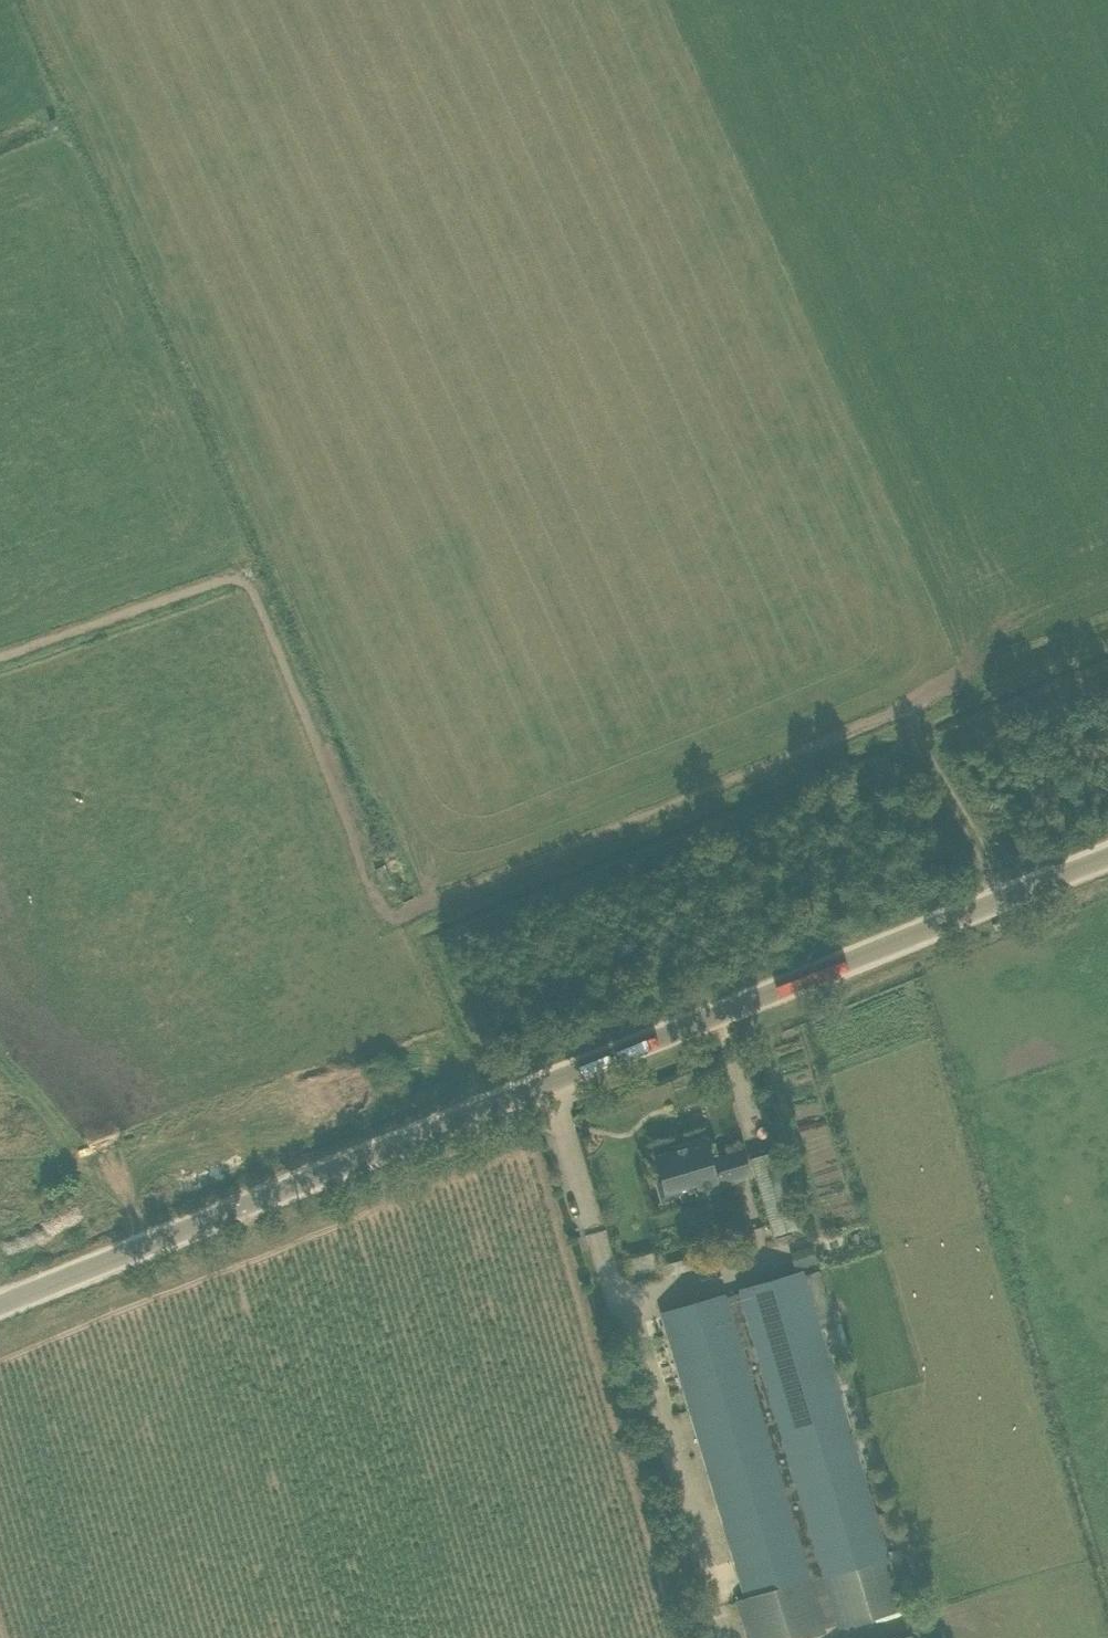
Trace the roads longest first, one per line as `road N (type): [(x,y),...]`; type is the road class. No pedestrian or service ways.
road 1 (unclassified): [(0,1306),(1107,861)]

